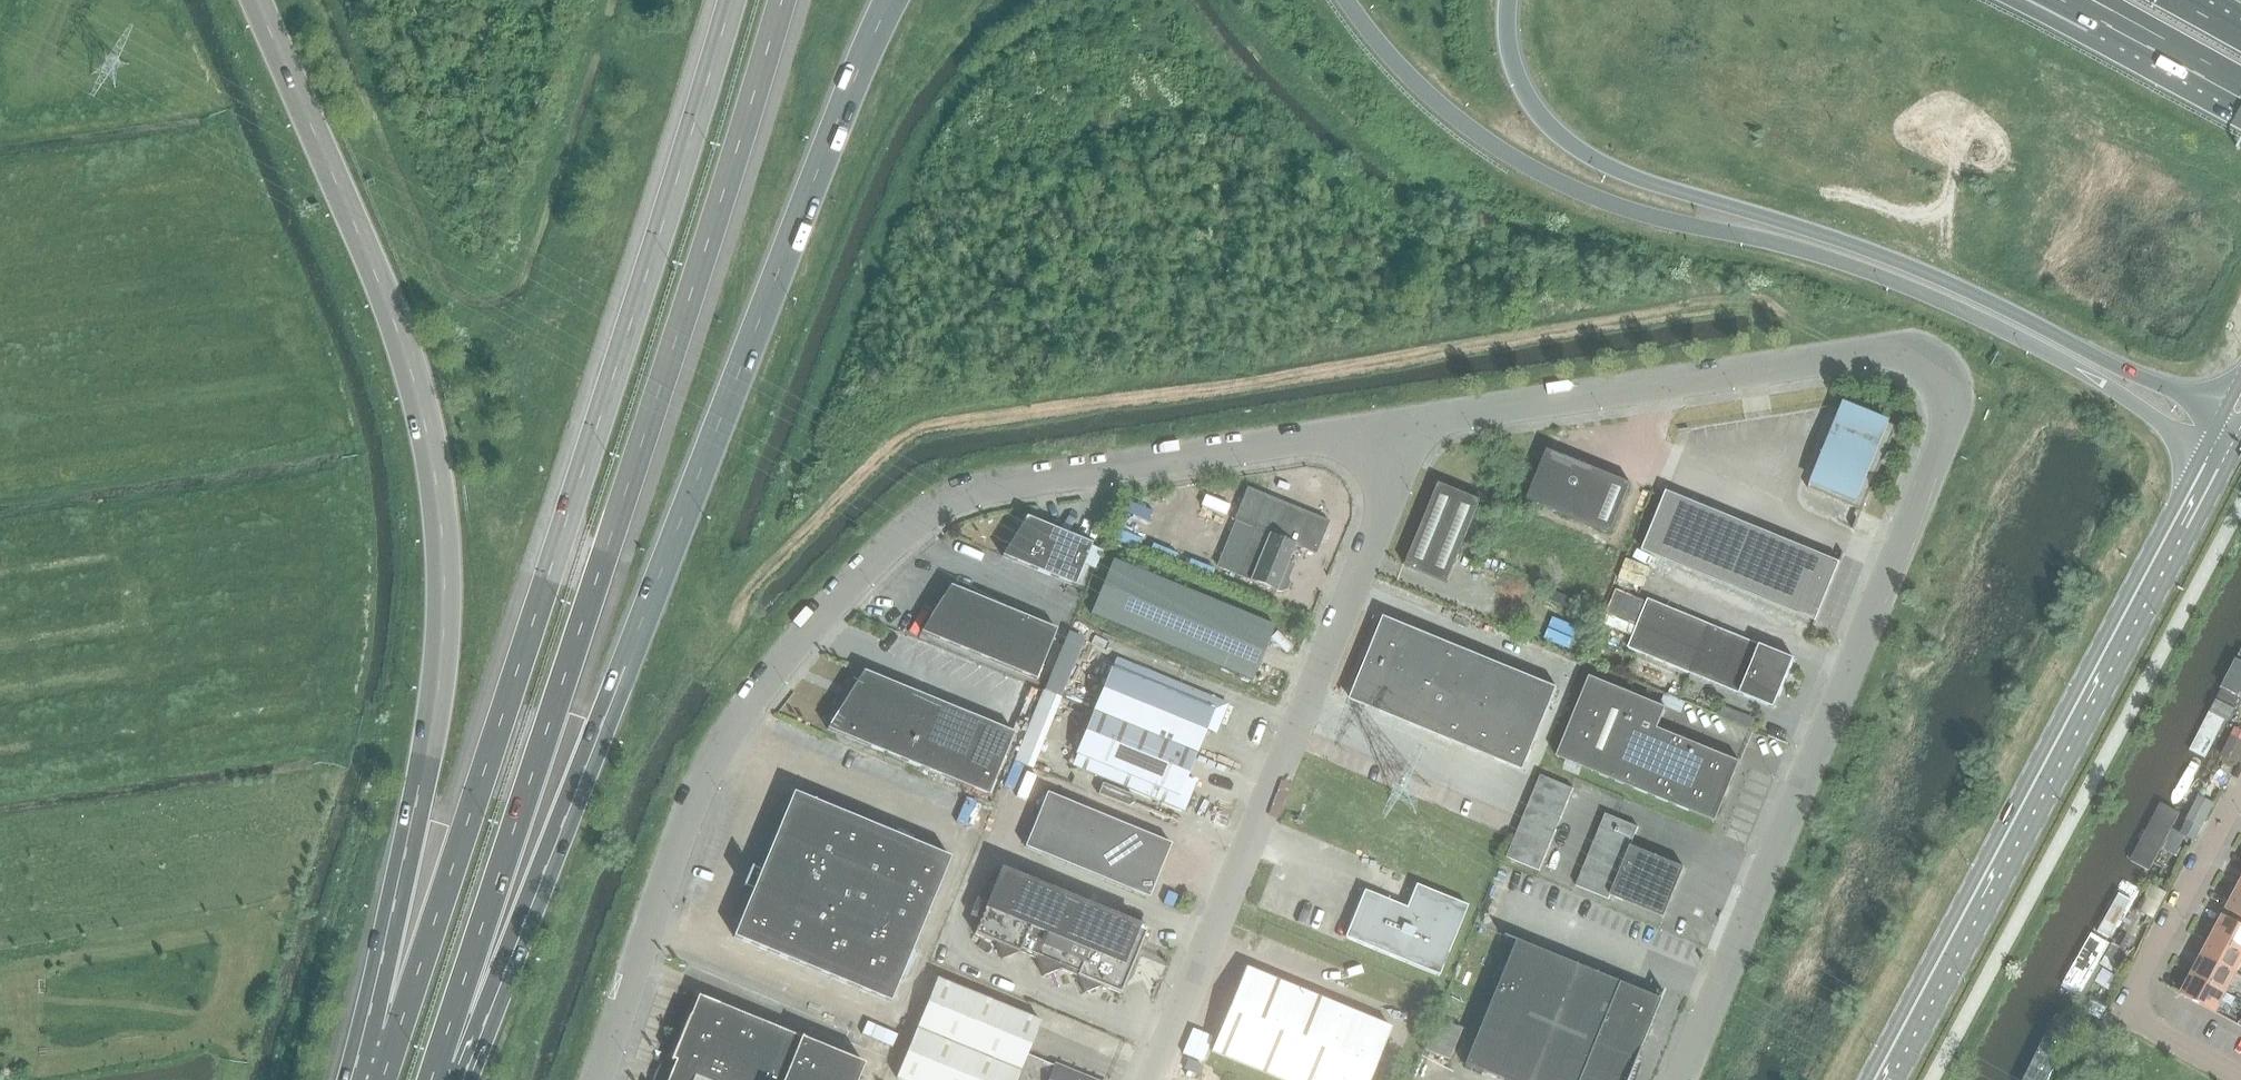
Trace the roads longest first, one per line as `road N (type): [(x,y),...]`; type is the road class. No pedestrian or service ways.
road 1 (unclassified): [(1678,1079),(1932,447),(1939,409),(1934,376),(1900,352),(1870,350),(1396,426)]
road 2 (trunk): [(435,1067),(603,718),(888,0)]
road 3 (unclassified): [(1396,426),(975,491),(895,533),(799,632),(730,727),(687,813),(593,1079)]
road 4 (trunk): [(435,1067),(783,0)]
road 5 (trunk): [(724,0),(392,1051)]
road 6 (trunk): [(255,0),(407,353),(437,479),(445,642),(413,818),(392,1051)]
road 7 (trunk): [(1348,0),(1381,48),(1449,114),(1557,181),(1602,200),(1773,240),(1919,290),(2042,349),(2204,445)]
road 8 (trunk): [(2221,414),(1927,272),(1648,181),(1580,150),(1538,113),(1521,84),(1509,53),(1508,0)]
road 9 (primary): [(2204,445),(1865,1079)]
road 10 (primary): [(1900,1079),(2238,447)]
road 11 (unclassified): [(1154,1079),(1376,530),(1396,426)]
road 12 (residential): [(2240,801),(2131,1009)]
road 13 (trunk): [(2090,14),(2240,99)]
road 14 (residential): [(2131,1009),(2240,1077)]

